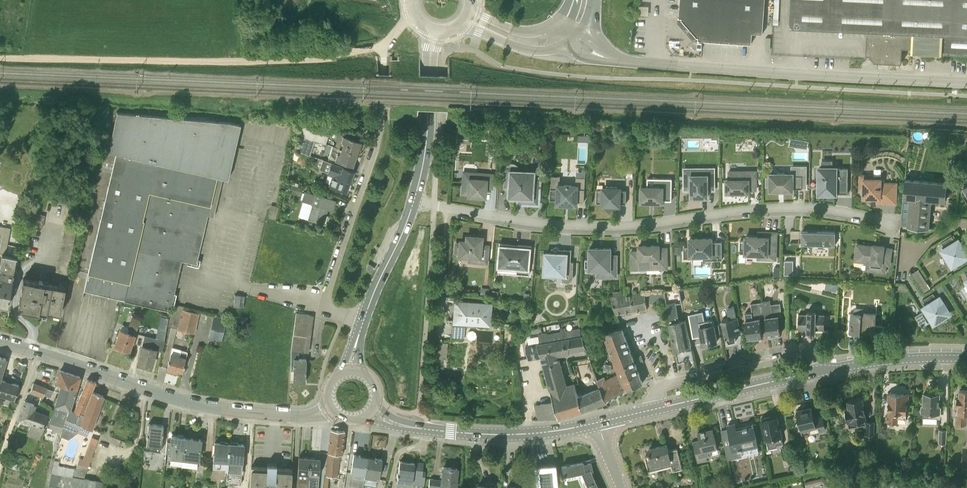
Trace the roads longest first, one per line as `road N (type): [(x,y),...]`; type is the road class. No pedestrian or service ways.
road 1 (residential): [(892,224),(814,207),(558,225),(415,200)]
road 2 (track): [(0,58),(309,60),(385,48)]
road 3 (secondary): [(599,422),(824,369),(966,358)]
road 4 (unclassified): [(611,59),(966,81)]
road 5 (unclassified): [(362,324),(333,312),(327,293),(381,125),(385,48),(412,10)]
road 6 (tertiary): [(330,406),(304,416),(197,403),(36,351)]
road 7 (secondary): [(374,405),(410,425),(487,435),(599,422)]
road 8 (secondary): [(415,200),(433,30)]
road 9 (secondary): [(362,324),(415,200)]

